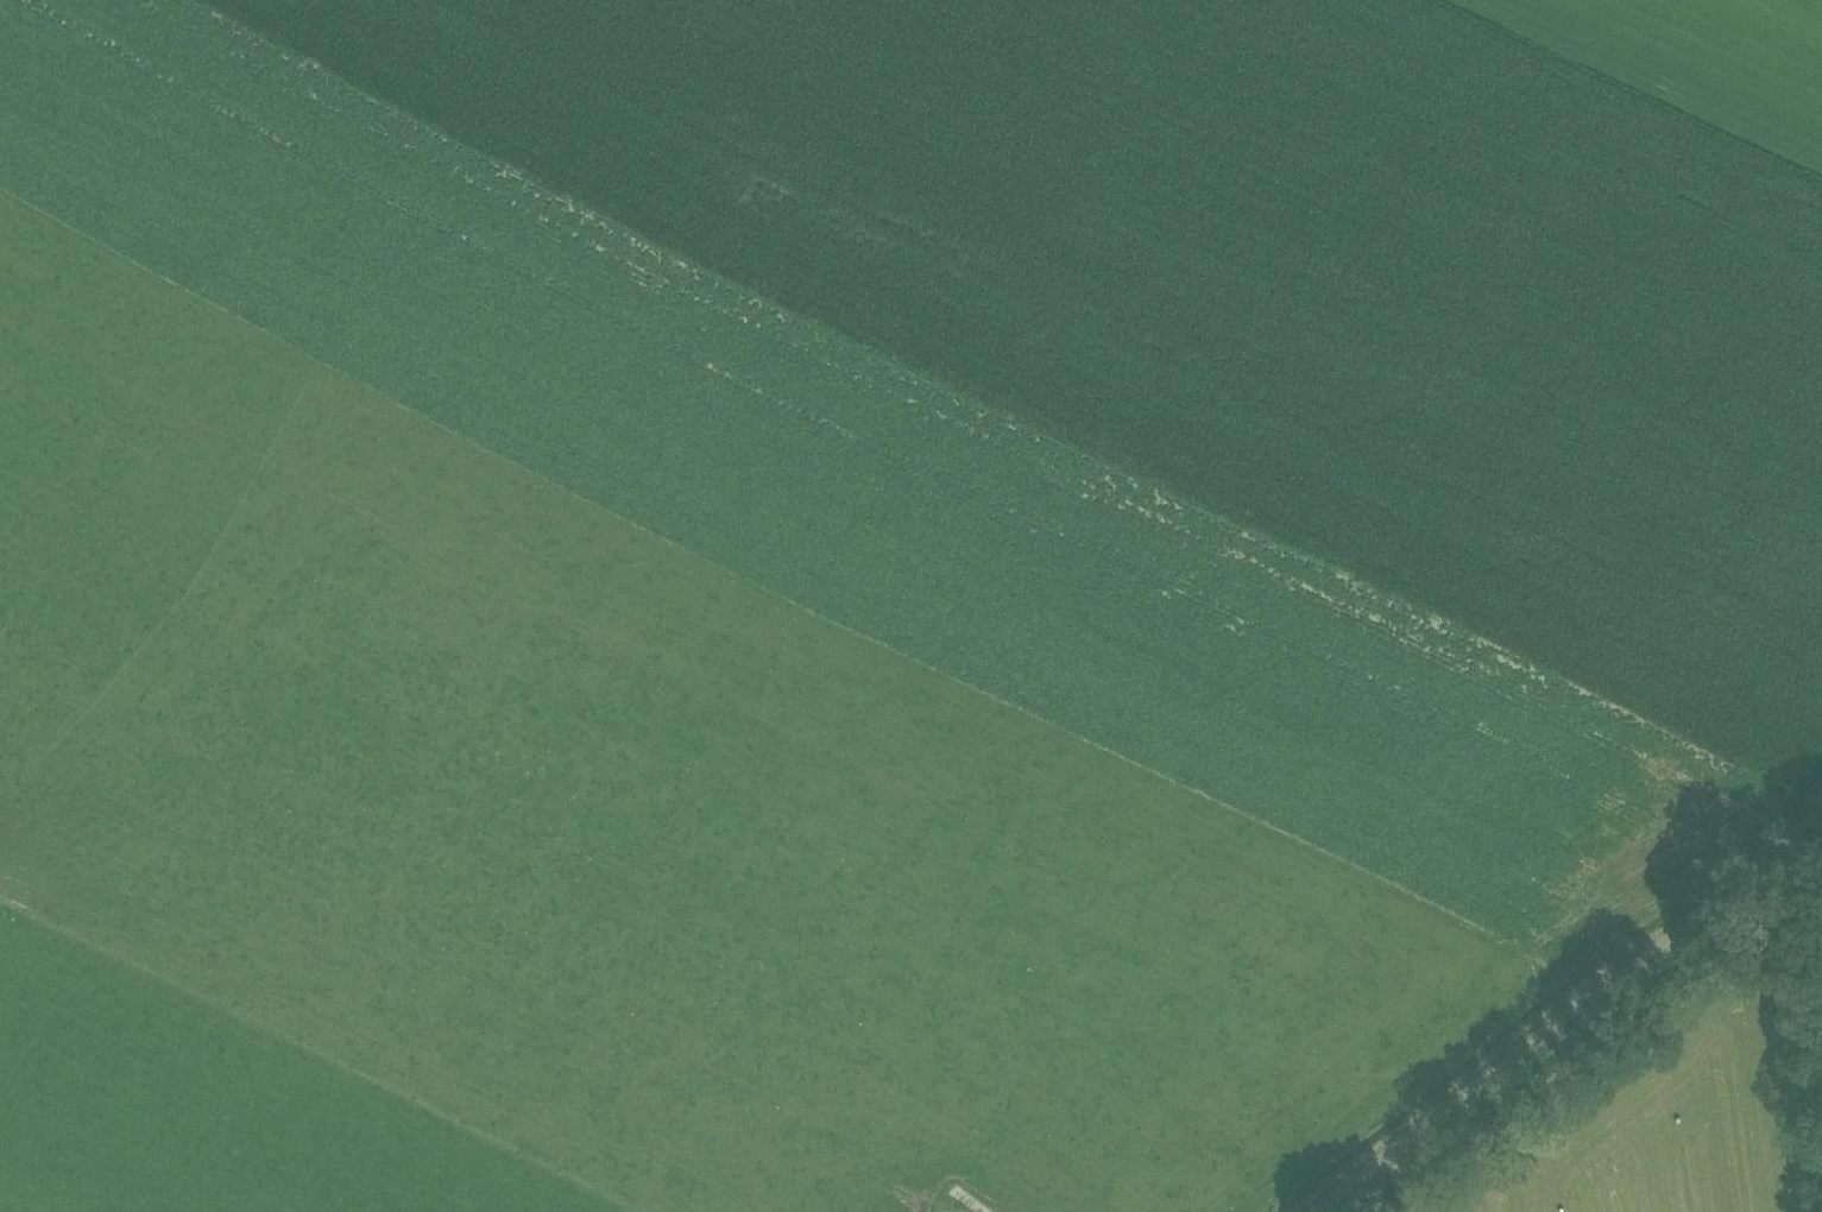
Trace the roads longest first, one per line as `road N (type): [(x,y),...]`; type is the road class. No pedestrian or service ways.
road 1 (unclassified): [(1323,1211),(1700,925),(1821,849)]

